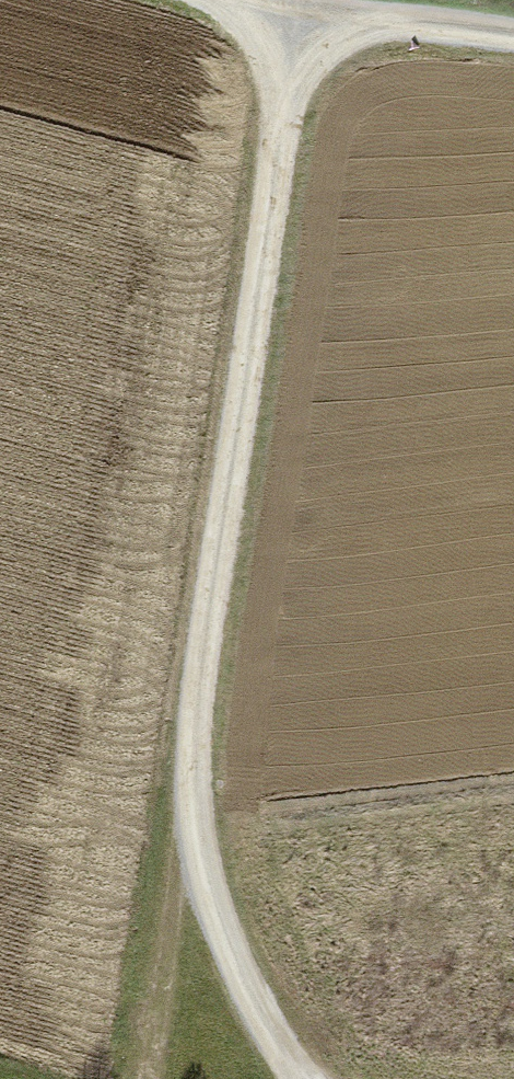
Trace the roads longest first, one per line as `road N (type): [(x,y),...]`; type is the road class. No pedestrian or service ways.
road 1 (track): [(314,1078),(201,821),(309,0)]
road 2 (track): [(217,0),(305,24),(513,45)]
road 3 (track): [(201,821),(164,1078)]

